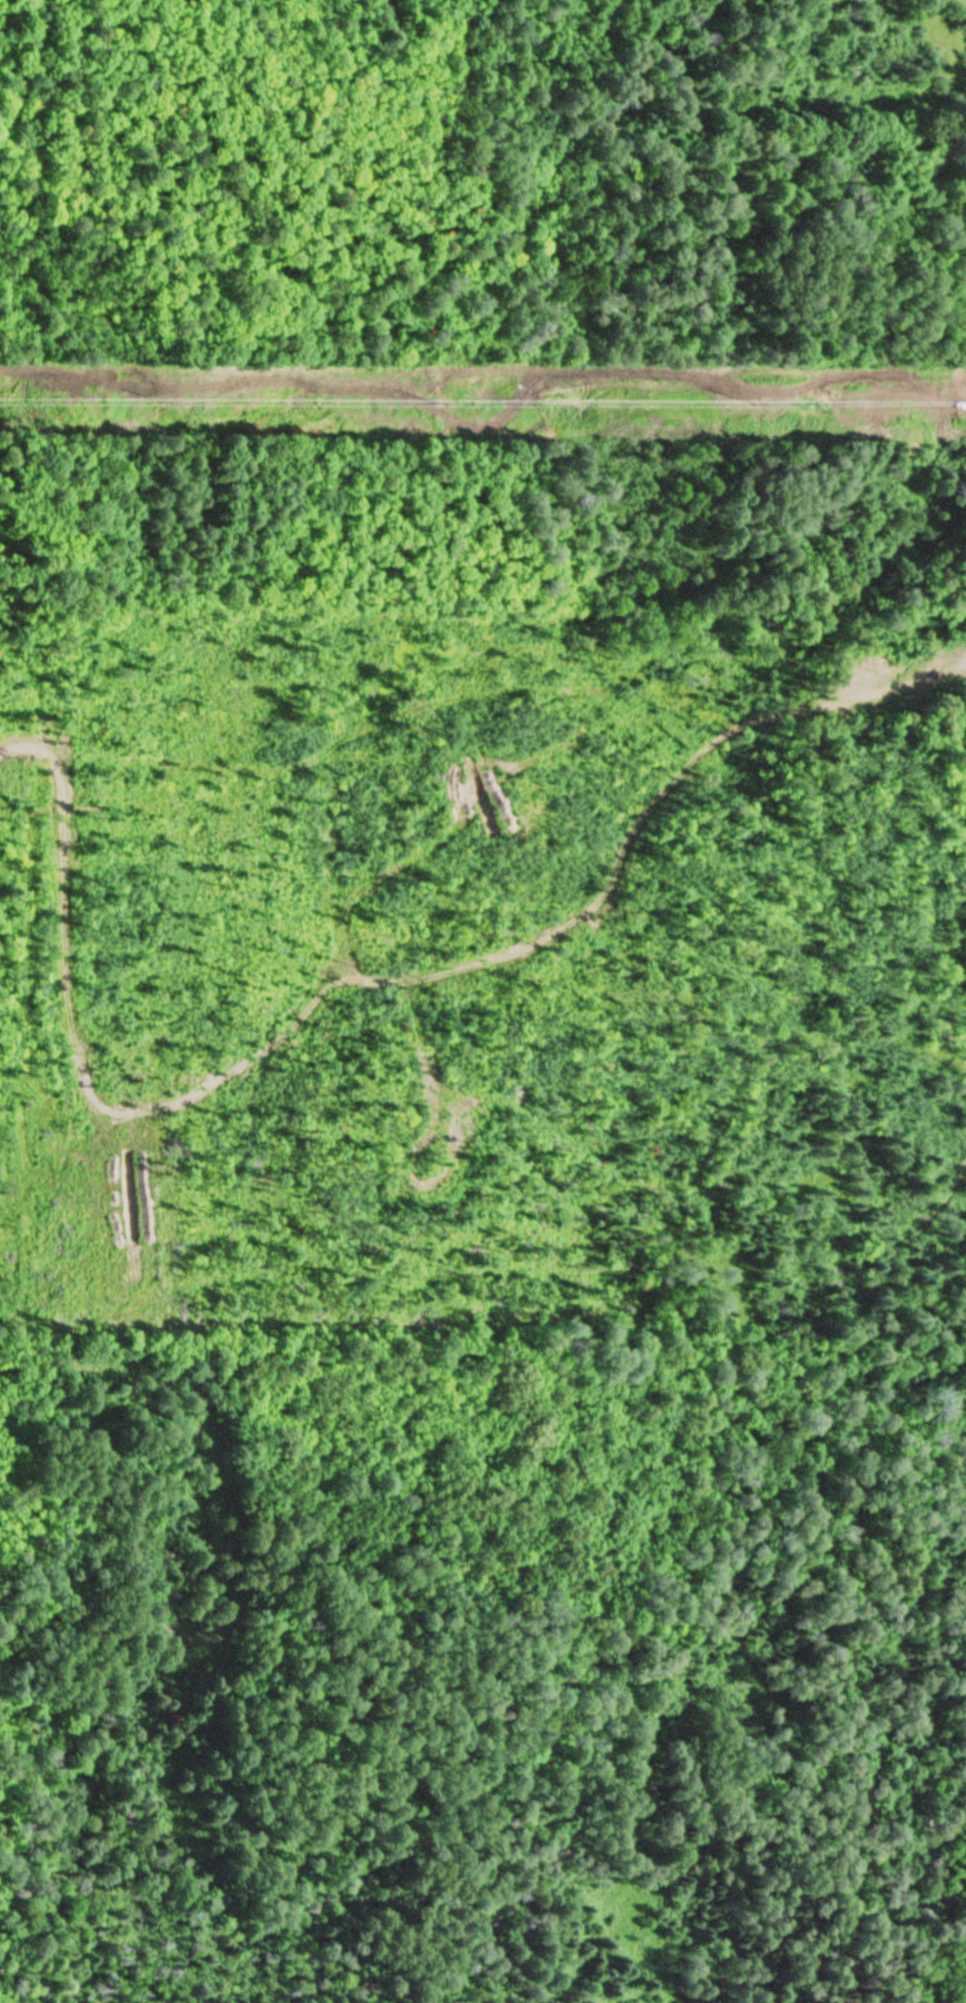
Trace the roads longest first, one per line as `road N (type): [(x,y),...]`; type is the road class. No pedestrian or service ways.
road 1 (residential): [(949,339),(956,728)]
road 2 (residential): [(965,223),(960,328),(949,339)]

